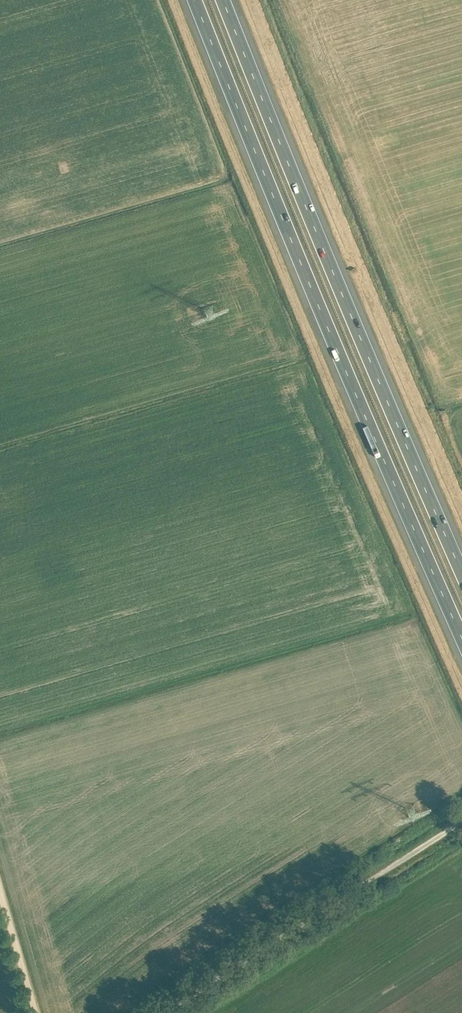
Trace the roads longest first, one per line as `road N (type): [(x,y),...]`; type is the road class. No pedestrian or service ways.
road 1 (motorway): [(197,0),(461,635)]
road 2 (motorway): [(461,572),(228,0)]
road 3 (track): [(172,1012),(461,823)]
road 4 (track): [(34,1012),(0,894)]

